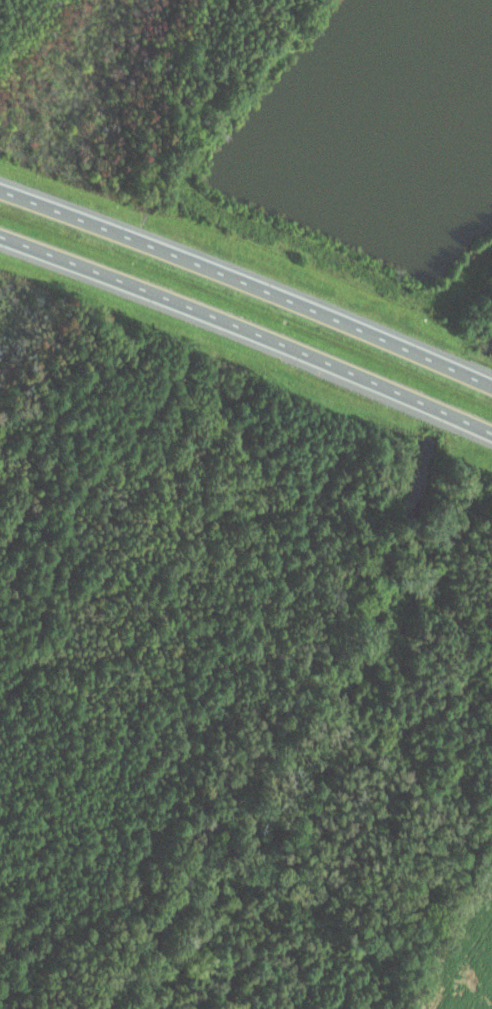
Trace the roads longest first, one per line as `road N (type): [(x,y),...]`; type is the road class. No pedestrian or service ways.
road 1 (motorway): [(0,236),(491,433)]
road 2 (motorway): [(491,385),(0,189)]

